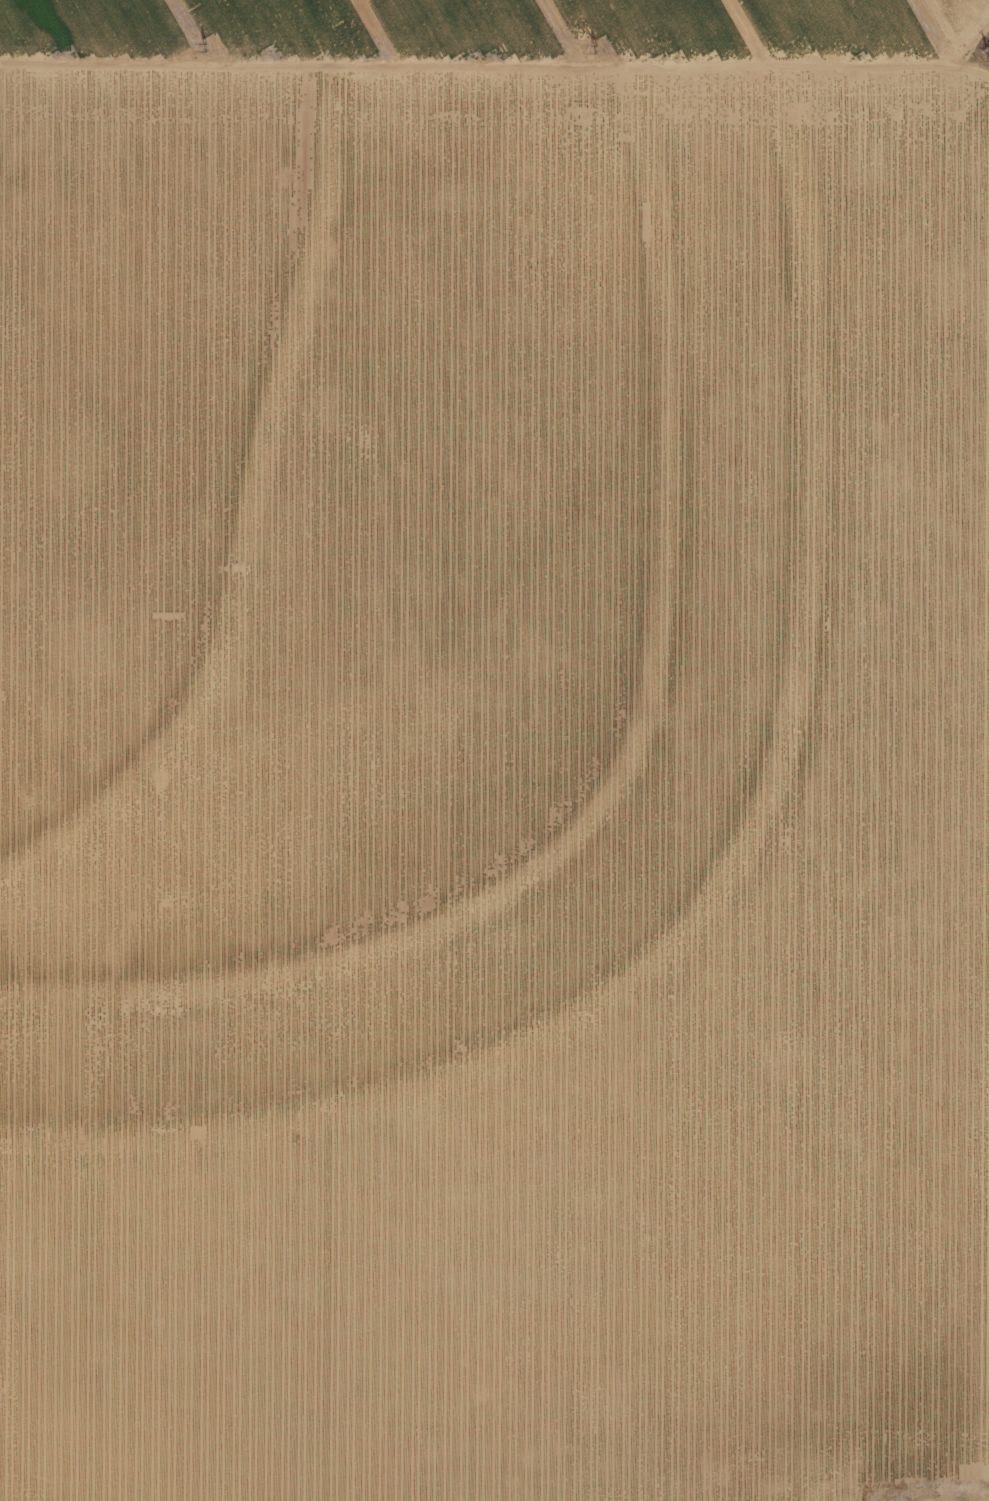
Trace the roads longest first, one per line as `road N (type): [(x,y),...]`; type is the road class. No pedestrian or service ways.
road 1 (residential): [(972,89),(973,1500)]
road 2 (residential): [(988,89),(0,74)]

